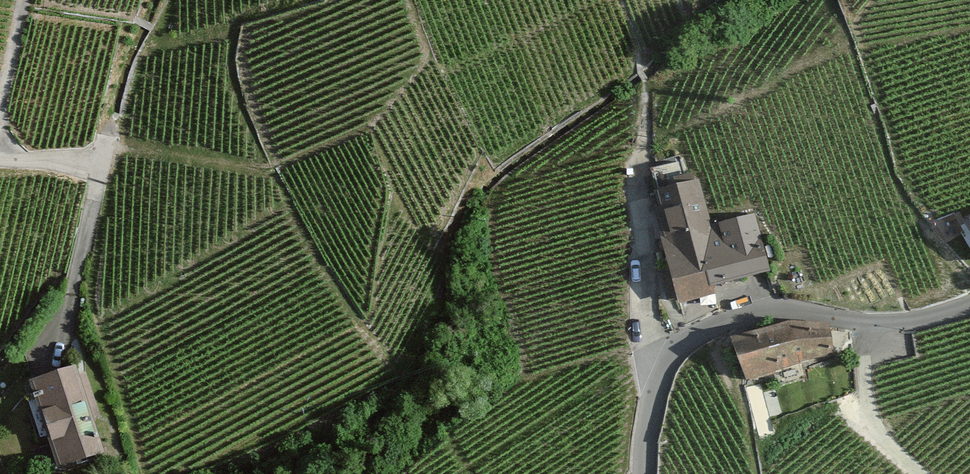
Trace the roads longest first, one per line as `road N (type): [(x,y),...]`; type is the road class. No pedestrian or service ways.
road 1 (residential): [(864,321),(777,309),(691,336),(663,375),(644,473)]
road 2 (residential): [(0,157),(102,161),(79,285),(57,331),(33,357)]
road 3 (track): [(920,473),(879,436),(862,387),(864,321)]

